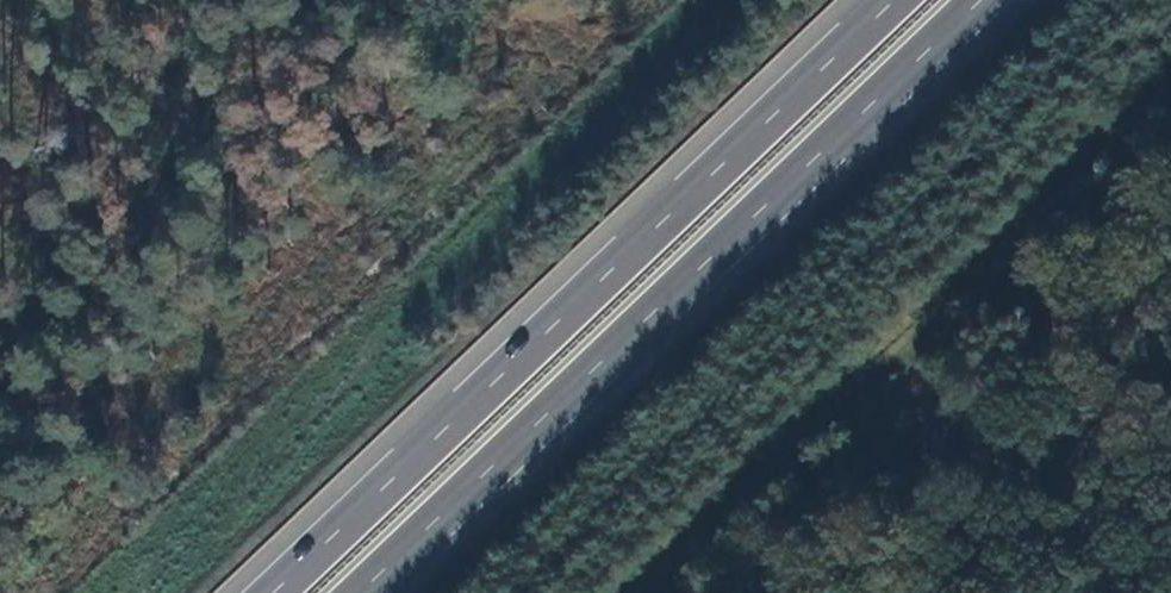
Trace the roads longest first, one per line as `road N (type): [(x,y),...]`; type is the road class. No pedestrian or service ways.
road 1 (motorway): [(360,592),(983,0)]
road 2 (motorway): [(897,0),(275,592)]

